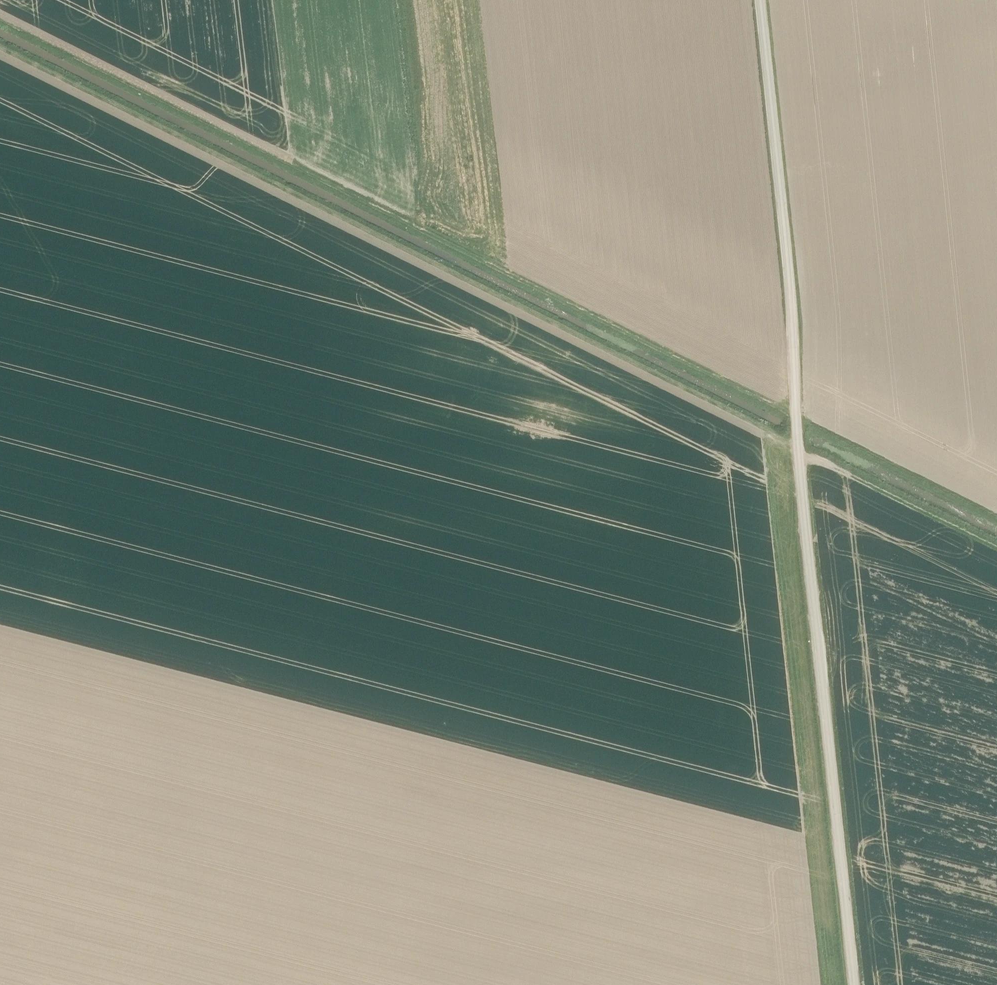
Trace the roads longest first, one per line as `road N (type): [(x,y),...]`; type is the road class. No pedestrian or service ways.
road 1 (tertiary): [(855,984),(759,0)]

